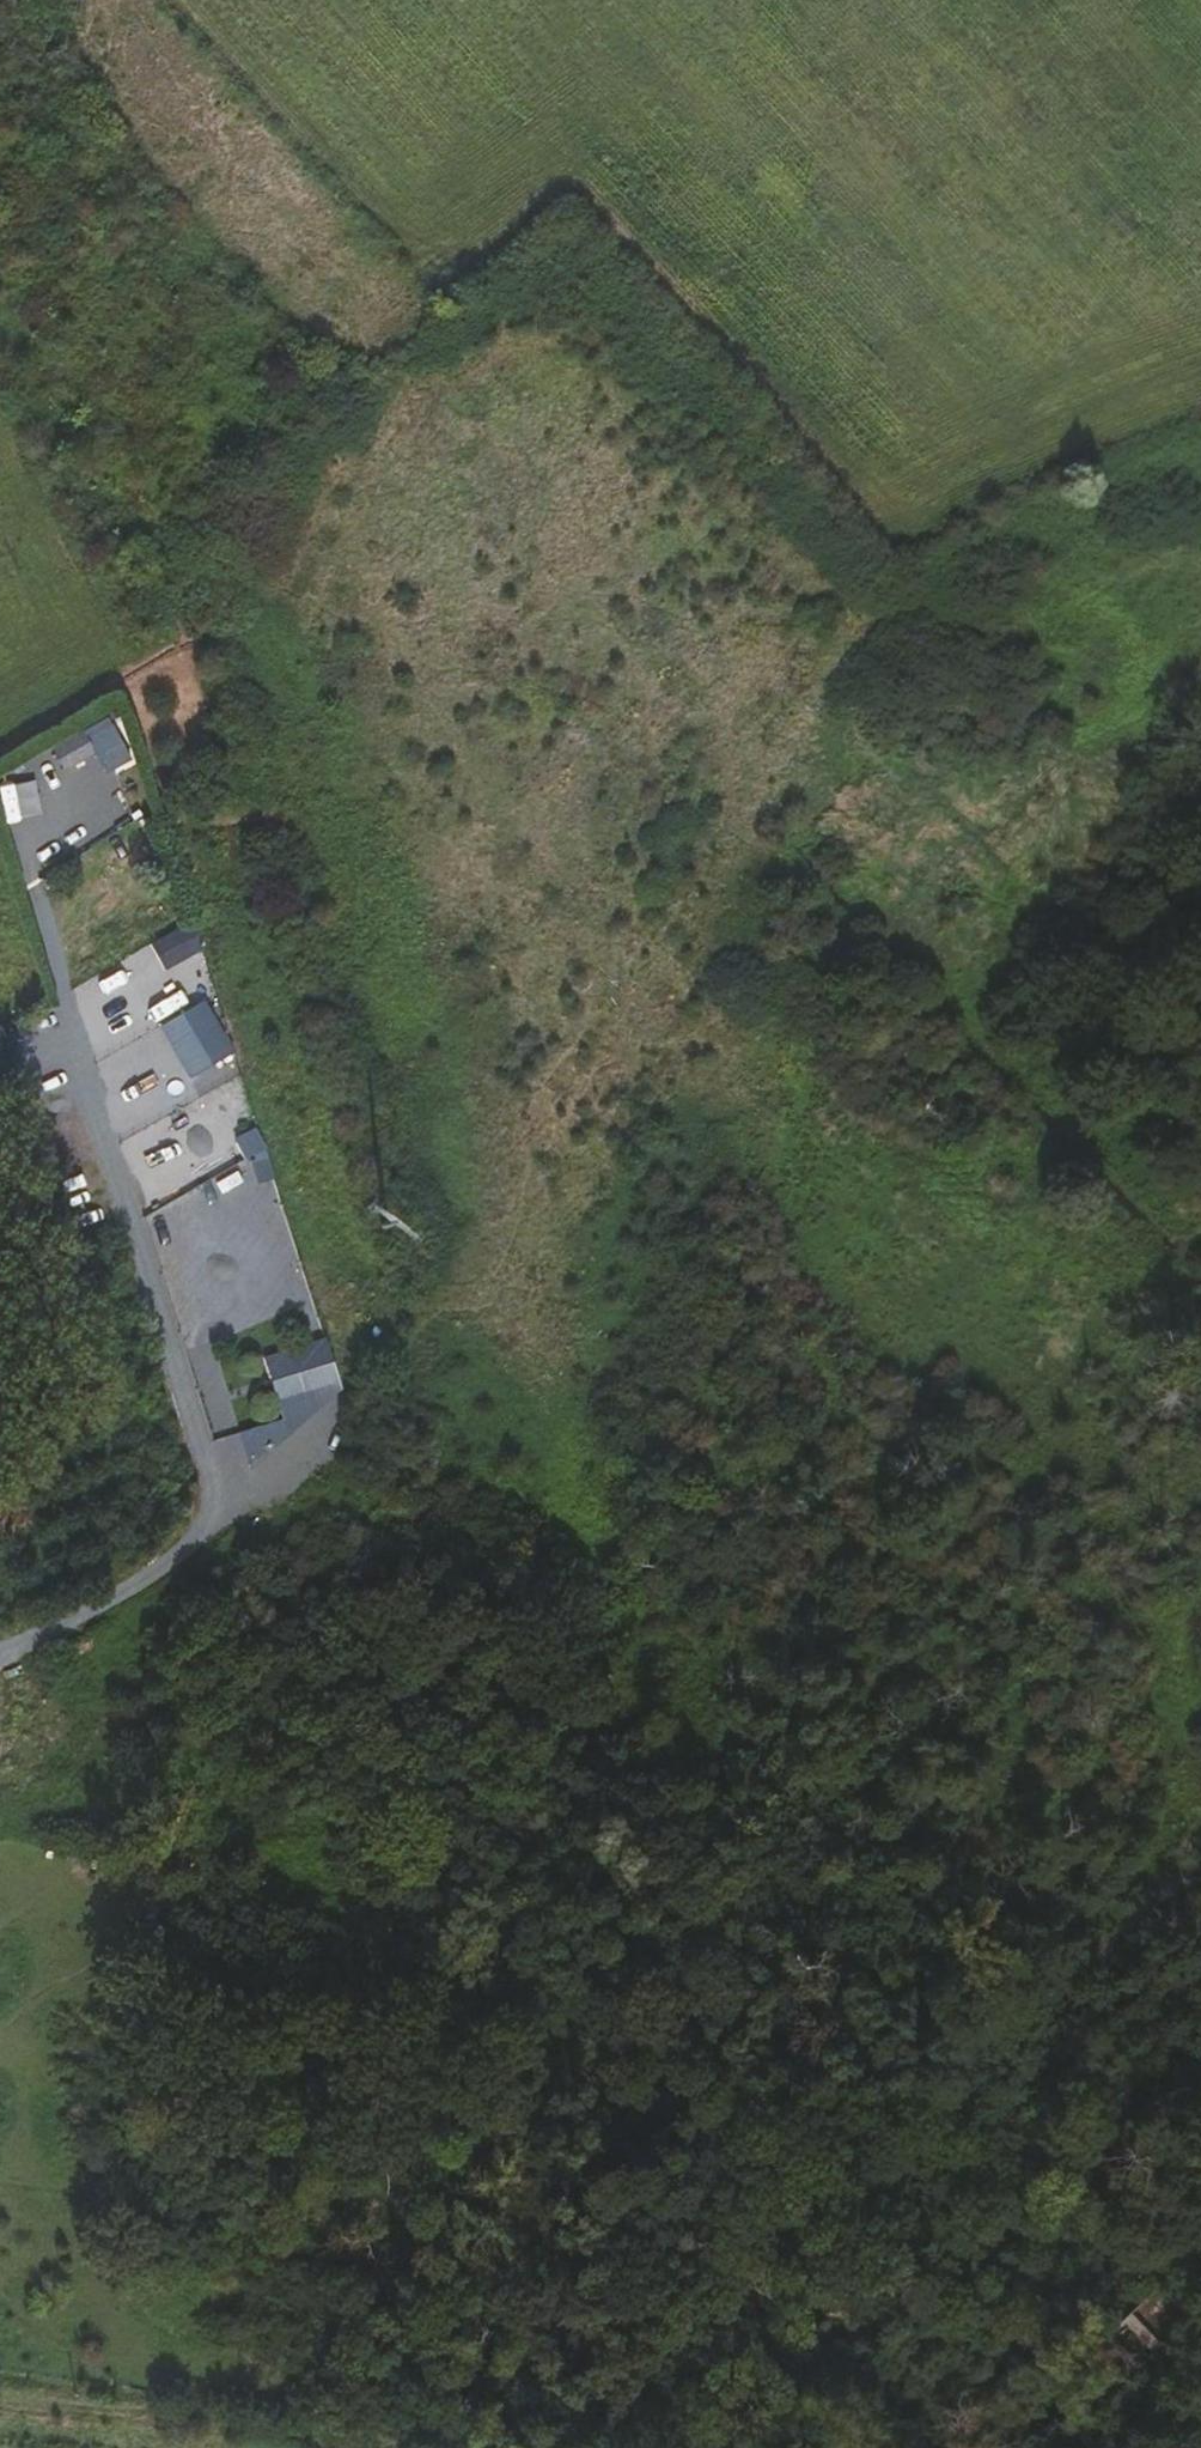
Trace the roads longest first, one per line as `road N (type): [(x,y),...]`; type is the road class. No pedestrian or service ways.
road 1 (residential): [(0,1656),(125,1592),(199,1535),(209,1507),(207,1450),(65,996)]
road 2 (track): [(354,2447),(0,2400)]

